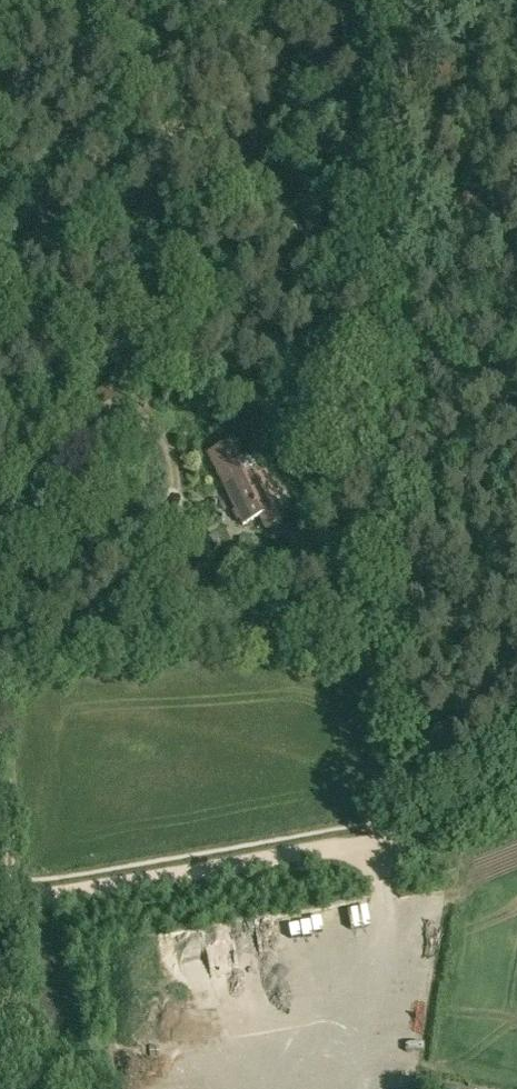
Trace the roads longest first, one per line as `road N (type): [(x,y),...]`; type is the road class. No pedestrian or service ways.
road 1 (track): [(516,791),(368,845),(0,907)]
road 2 (track): [(0,1048),(14,1040),(38,902)]

